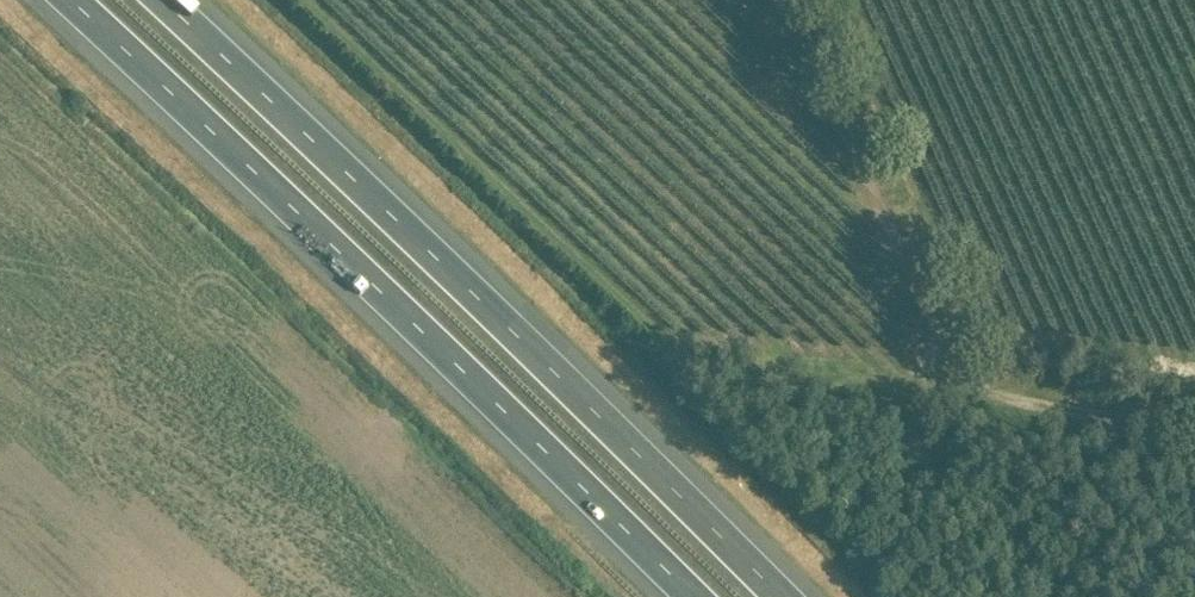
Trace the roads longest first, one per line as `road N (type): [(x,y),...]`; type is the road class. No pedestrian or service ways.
road 1 (motorway): [(66,0),(690,596)]
road 2 (motorway): [(779,596),(161,0)]
road 3 (track): [(744,368),(1194,419)]

